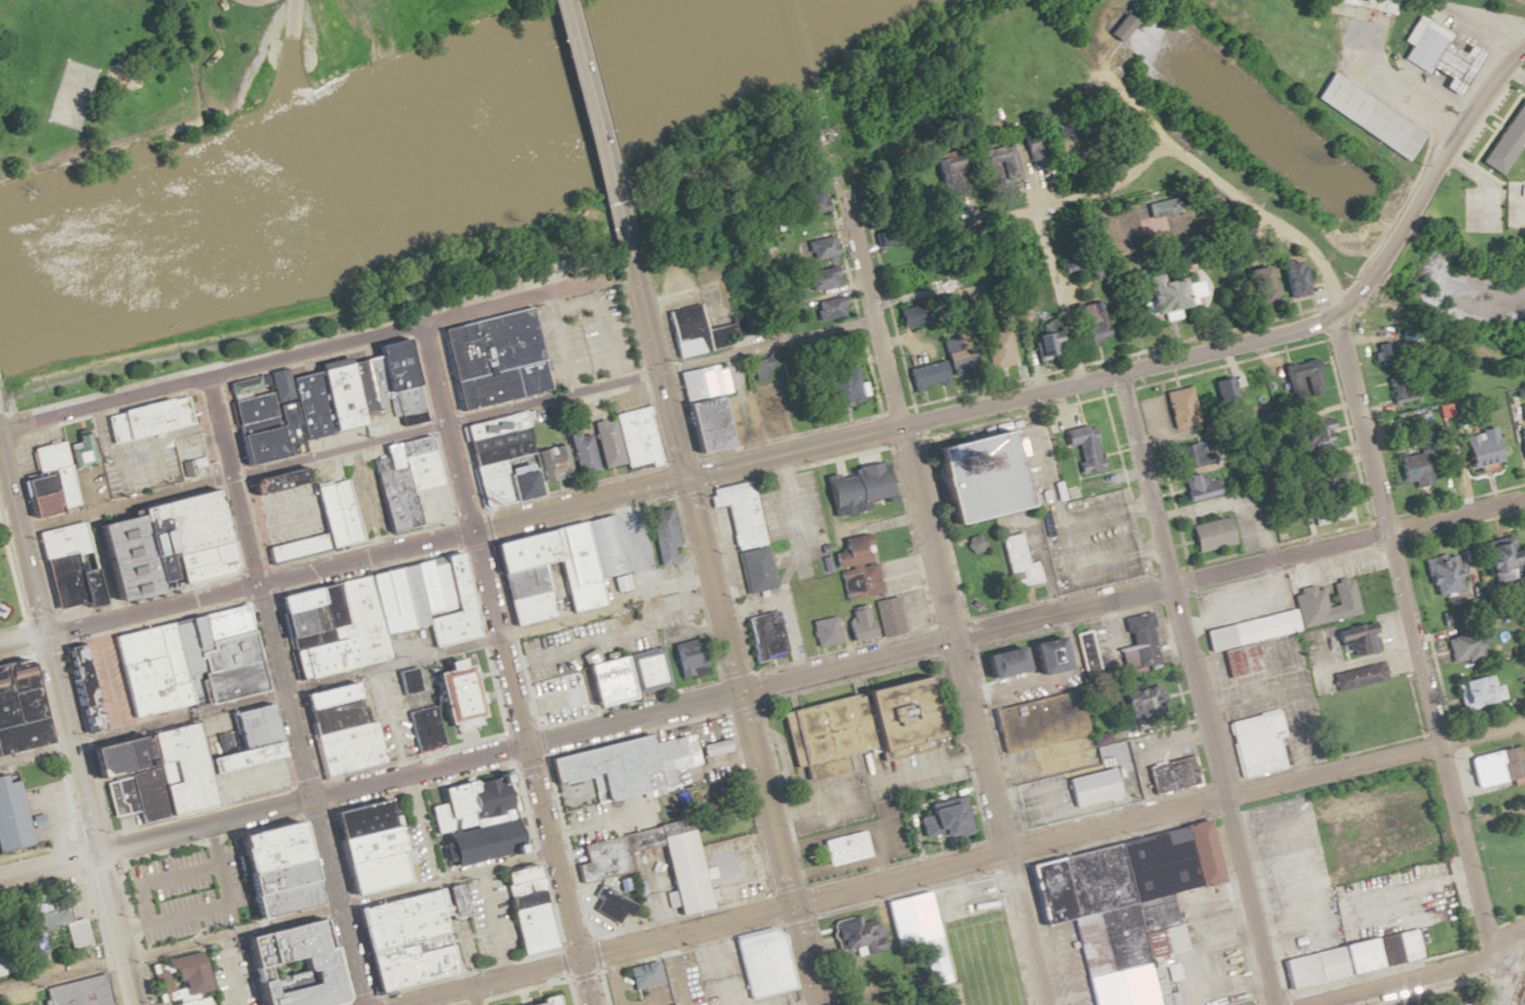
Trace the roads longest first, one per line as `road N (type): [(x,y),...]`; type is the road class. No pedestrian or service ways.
road 1 (residential): [(526,745),(1524,494)]
road 2 (residential): [(581,957),(1524,724)]
road 3 (tertiary): [(472,533),(1332,321)]
road 4 (tertiary): [(814,1004),(622,256)]
road 5 (residential): [(1044,1004),(874,314)]
road 6 (residential): [(593,1004),(418,323)]
road 7 (residential): [(1496,959),(1332,321)]
road 8 (residential): [(1275,1004),(1117,374)]
road 9 (residential): [(200,379),(358,1004)]
road 10 (tertiary): [(134,1004),(0,477)]
road 11 (residential): [(0,876),(526,745)]
road 12 (tertiary): [(40,636),(472,533)]
road 13 (tertiary): [(622,256),(556,0)]
road 14 (residential): [(652,373),(874,314)]
road 15 (residential): [(1311,1004),(1496,959),(1524,932)]
road 16 (residential): [(418,323),(200,379)]
road 17 (residential): [(0,430),(200,379)]
road 18 (residential): [(391,1004),(581,957)]
road 19 (tertiary): [(1407,200),(1494,74),(1524,47)]
road 20 (residential): [(418,323),(598,277)]

